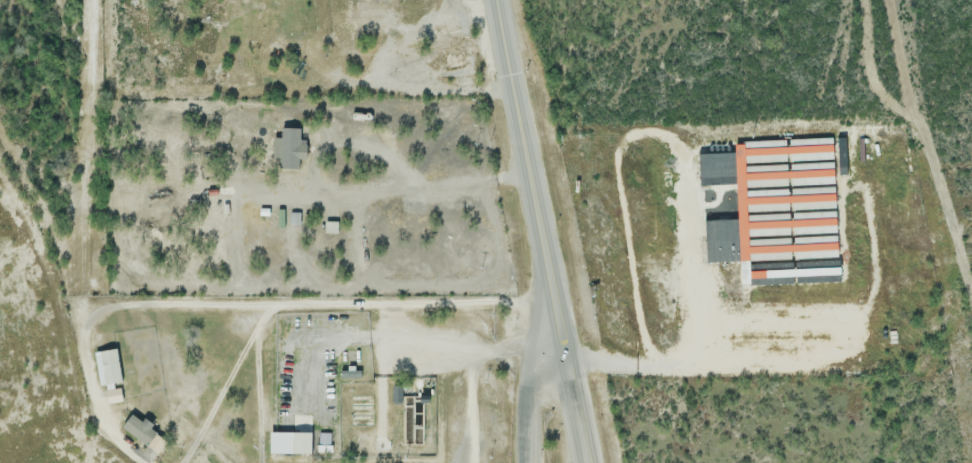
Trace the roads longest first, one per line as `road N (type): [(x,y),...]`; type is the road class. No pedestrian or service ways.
road 1 (primary): [(555,304),(499,0)]
road 2 (tertiary): [(525,462),(535,349),(555,304)]
road 3 (primary): [(588,462),(555,304)]

